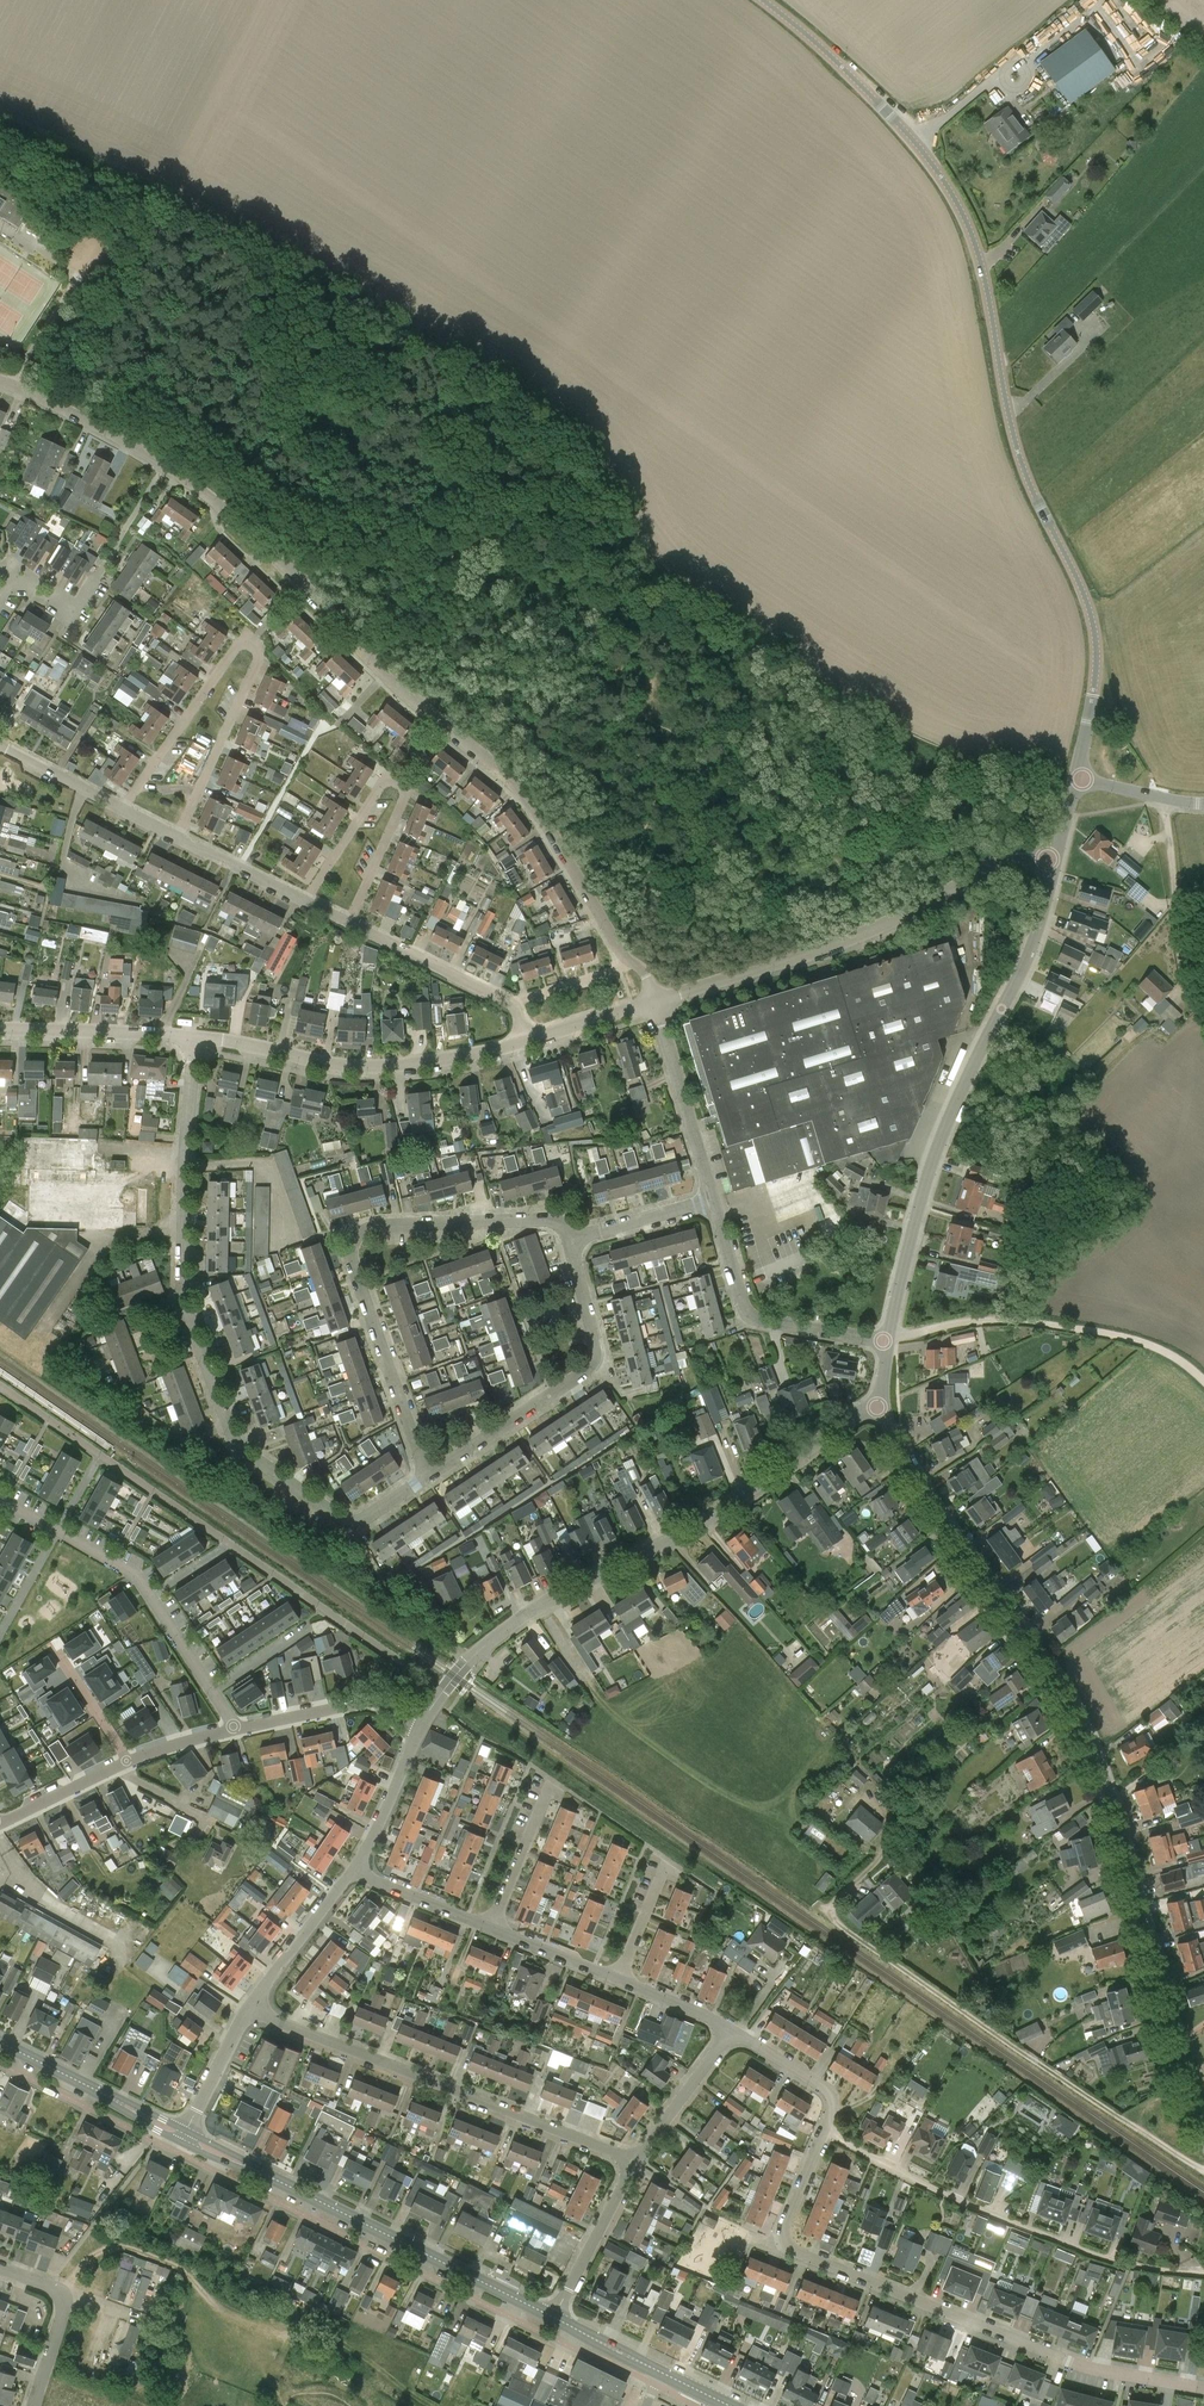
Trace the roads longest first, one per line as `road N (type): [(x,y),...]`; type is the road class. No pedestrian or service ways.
road 1 (unclassified): [(1078,779),(1096,666),(1094,628),(1026,480),(978,243),(930,156),(761,0)]
road 2 (residential): [(1203,2131),(1086,1732),(909,1468),(881,1408)]
road 3 (residential): [(434,1482),(370,1523),(350,1525),(237,1446),(182,1296),(196,1036)]
road 4 (residential): [(1203,2389),(1071,2364),(790,2248),(785,2227),(825,2133)]
road 5 (residential): [(423,1721),(467,1662),(525,1615),(718,1513),(881,1408)]
road 6 (track): [(1203,2171),(834,1920),(829,1911),(838,1896),(873,1865)]
road 7 (residential): [(888,1341),(921,1195),(953,1111),(1027,964),(1059,860)]
road 8 (residential): [(434,1482),(349,1236),(383,1225),(569,1230)]
road 9 (residential): [(655,1007),(868,931),(1016,855),(1059,860)]
road 10 (residential): [(122,808),(239,643),(255,644),(261,658),(176,837)]
road 11 (residential): [(635,2160),(248,2009)]
road 12 (secondary): [(553,2318),(184,2137)]
road 13 (unclassified): [(1203,2274),(1094,2254),(933,2190),(825,2133)]
road 14 (residential): [(655,1007),(645,975),(620,966),(606,922),(528,794),(438,723)]
road 15 (residential): [(569,1230),(603,1367),(434,1482)]
road 16 (residential): [(196,1036),(341,1063),(415,1062),(526,1042)]
road 17 (residential): [(346,924),(409,796),(400,776),(386,776),(302,900)]
road 18 (track): [(888,1341),(1021,1321),(1152,1345),(1203,1377)]
road 19 (residential): [(888,1341),(752,1318),(710,1206)]
road 20 (residential): [(526,1042),(517,1009),(346,924)]
road 21 (track): [(1162,797),(1183,977),(1203,1008)]
road 22 (secondary): [(184,2137),(0,2042)]
road 23 (residential): [(710,1206),(655,1007)]
road 24 (residential): [(231,1729),(366,1702),(423,1721)]
road 25 (residential): [(196,1036),(0,1032)]
road 26 (residential): [(307,588),(217,500),(163,464)]
road 27 (residential): [(438,723),(400,693),(307,588)]
road 28 (residential): [(163,464),(0,381)]
road 29 (residential): [(553,2318),(635,2160)]
road 30 (residential): [(248,2009),(355,1869)]
road 31 (residential): [(76,609),(163,464)]
road 32 (residential): [(355,1869),(423,1721)]
road 33 (residential): [(635,2160),(730,2030)]
road 34 (residential): [(825,2133),(834,2111),(826,2087),(730,2030)]
road 35 (residential): [(492,1929),(554,1782)]
road 36 (residential): [(492,1929),(355,1869)]
road 37 (residential): [(710,1206),(597,1237),(569,1230)]
road 38 (residential): [(184,2137),(248,2009)]
road 39 (residential): [(0,1824),(128,1760)]
road 40 (residential): [(302,900),(176,837)]
road 41 (residential): [(122,808),(0,747)]
road 42 (residential): [(617,1980),(492,1929)]
road 43 (residential): [(526,1042),(655,1007)]
road 44 (residential): [(56,1651),(128,1760)]
road 45 (residential): [(617,1980),(668,1860)]
road 46 (residential): [(1078,779),(1203,803)]
road 47 (residential): [(730,2030),(617,1980)]
road 48 (secondary): [(661,2373),(553,2318)]

